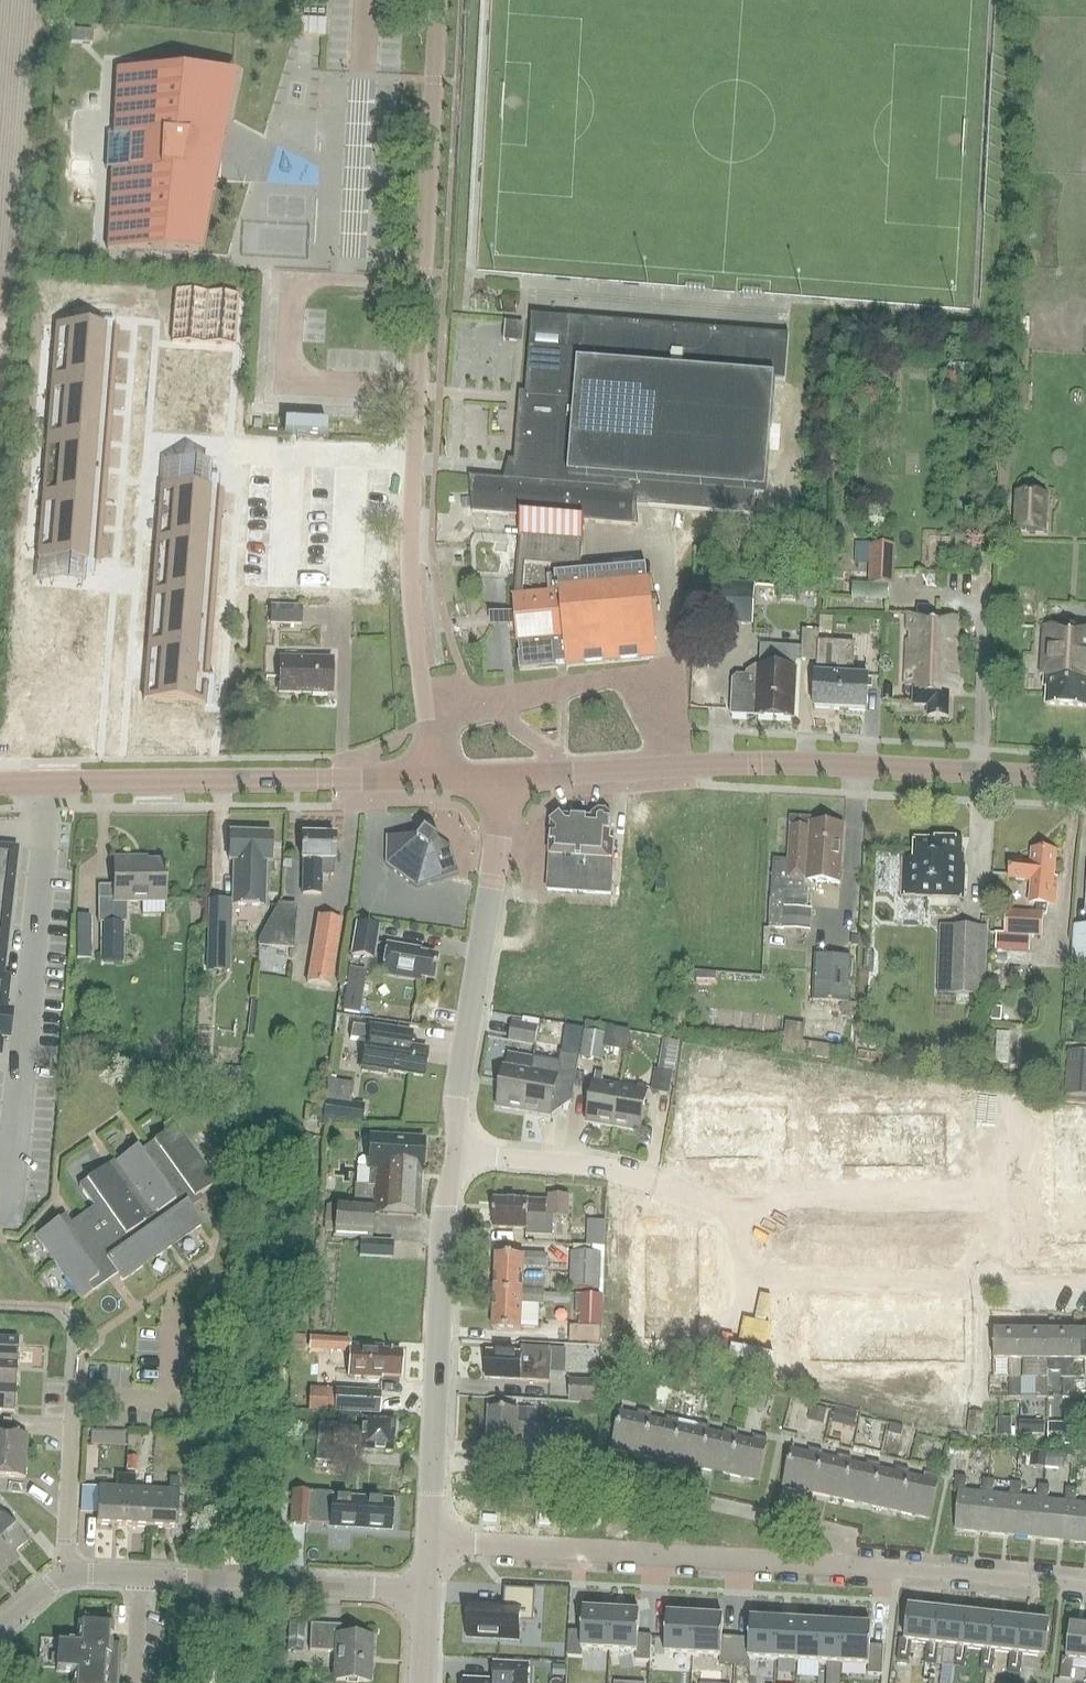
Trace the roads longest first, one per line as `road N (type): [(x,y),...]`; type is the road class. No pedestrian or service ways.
road 1 (tertiary): [(431,777),(409,559),(439,0)]
road 2 (residential): [(1085,1588),(867,1565),(430,1541)]
road 3 (residential): [(461,1153),(612,1166),(950,1282),(1085,1291)]
road 4 (secondary): [(497,779),(743,761),(1085,778)]
road 5 (secondary): [(0,781),(431,777)]
road 6 (tertiary): [(430,1541),(445,1211),(461,1153)]
road 7 (tertiary): [(461,1153),(457,1090),(500,836),(497,779)]
road 8 (residential): [(428,1590),(62,1574)]
road 9 (residential): [(62,1574),(63,1417),(71,1400),(91,1390),(203,1394)]

